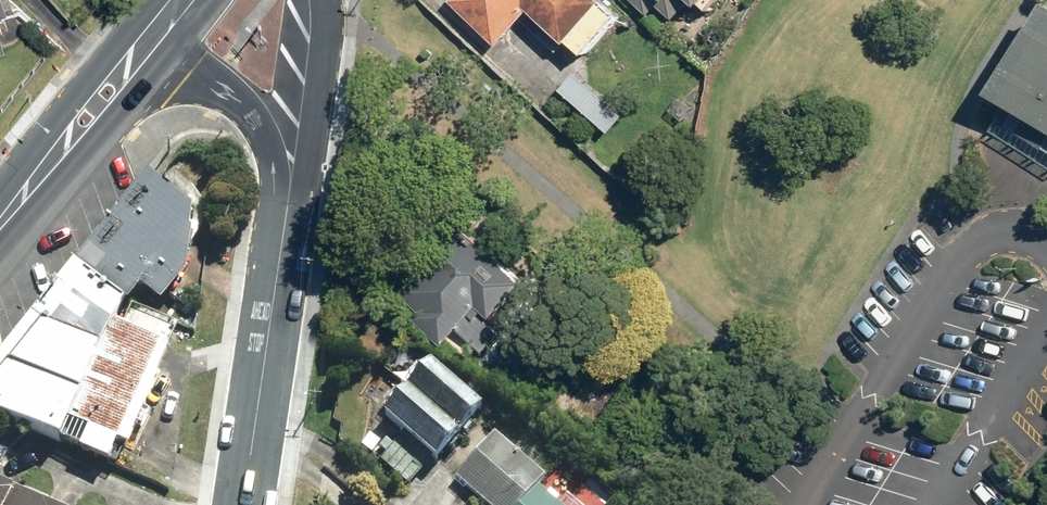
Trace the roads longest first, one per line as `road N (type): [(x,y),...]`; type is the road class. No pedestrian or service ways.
road 1 (tertiary): [(244,504),(288,213)]
road 2 (tertiary): [(288,213),(268,142),(243,107),(150,38)]
road 3 (tertiary): [(326,0),(324,84),(288,213)]
road 4 (secondary): [(128,64),(132,103),(100,142),(58,153)]
road 5 (secondary): [(58,153),(62,112),(79,90),(93,73),(128,64)]

